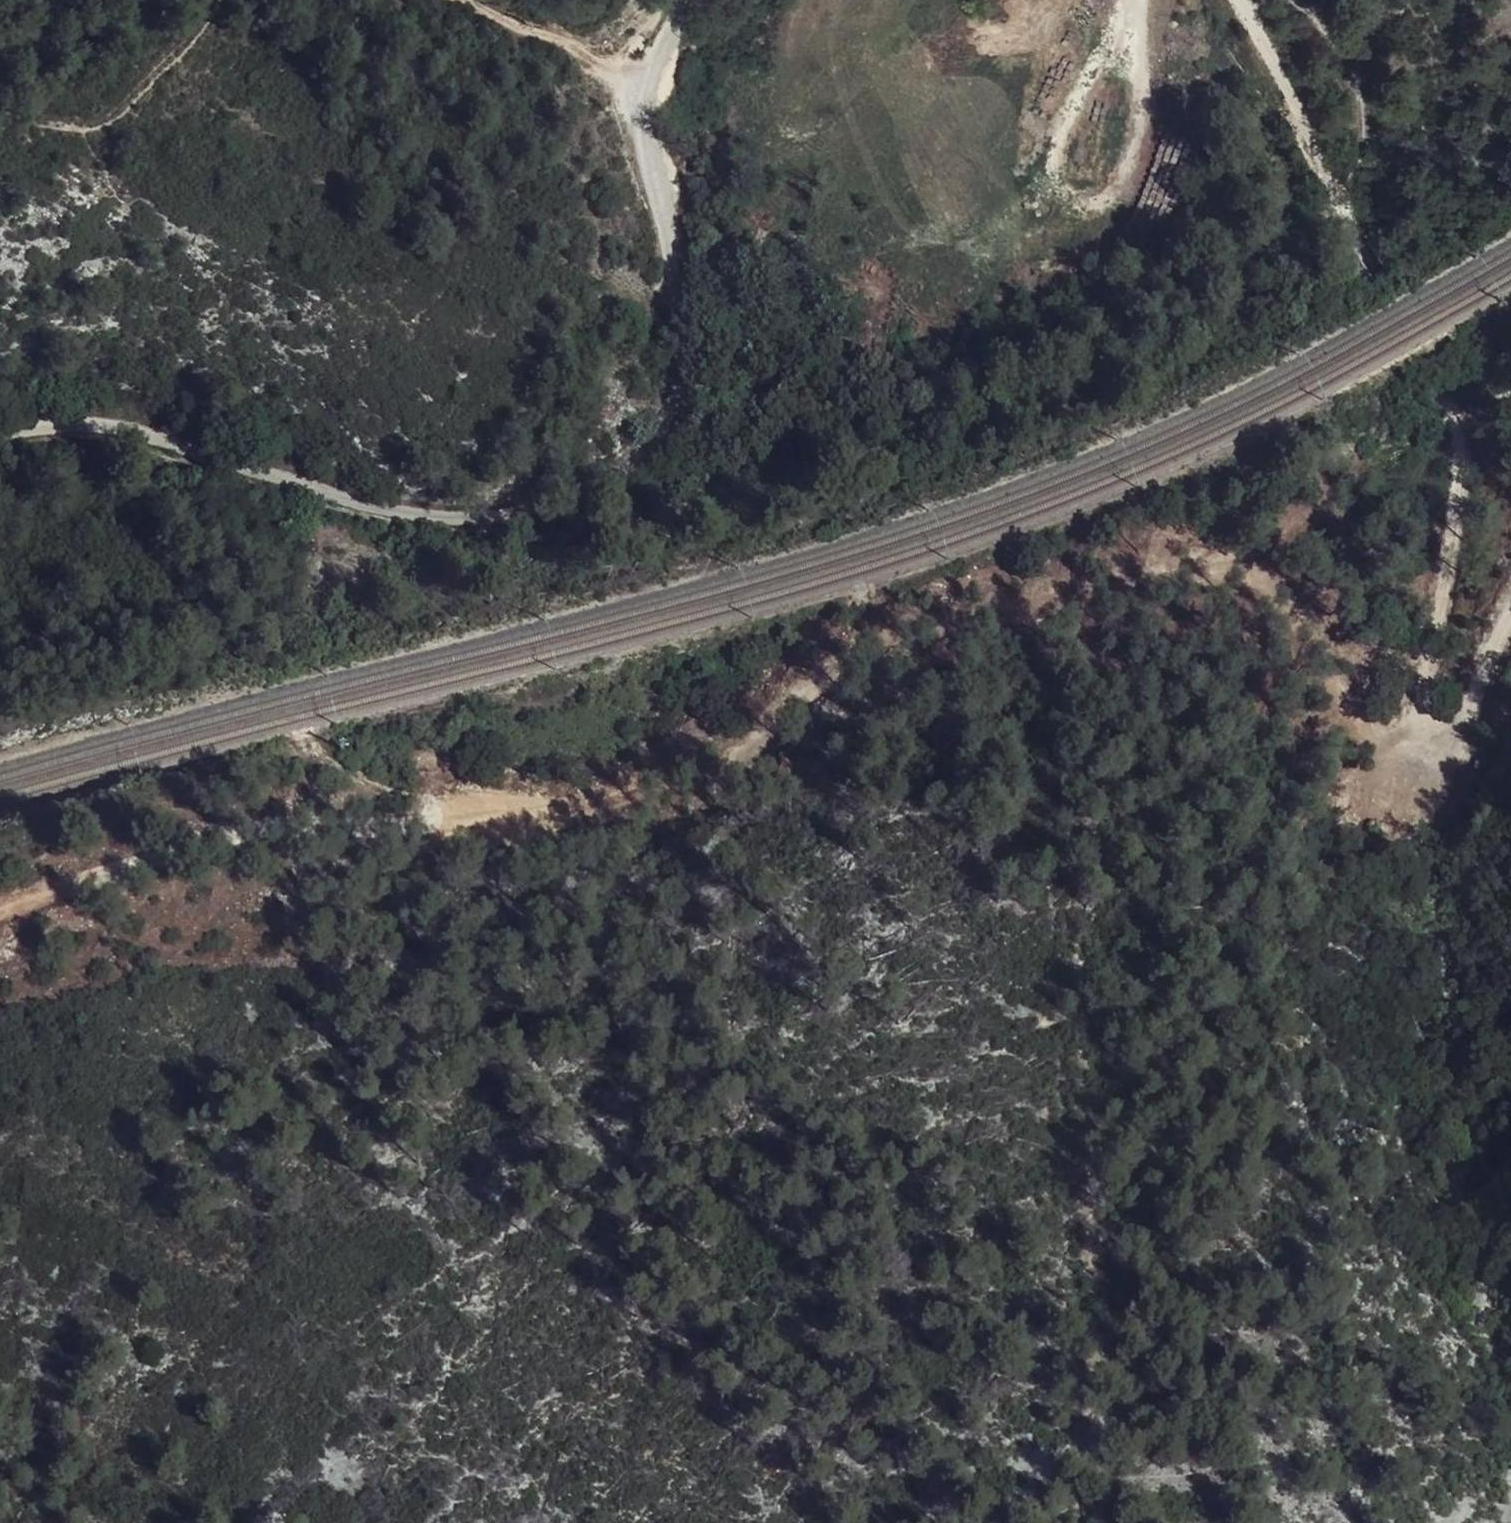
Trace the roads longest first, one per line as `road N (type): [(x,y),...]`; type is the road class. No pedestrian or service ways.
road 1 (track): [(0,913),(121,866),(241,834),(619,792),(684,776),(780,732),(820,674),(987,615),(1208,561),(1284,598),(1374,719),(1440,733)]
road 2 (unclassified): [(688,0),(647,82),(658,142),(682,200),(677,379),(665,420),(641,452),(603,474),(469,512),(398,505),(271,475),(158,435),(77,422),(0,434)]
road 3 (track): [(1236,0),(1449,385),(1472,443),(1432,673),(1431,712),(1440,733),(1462,728),(1483,704),(1484,671),(1510,624)]

